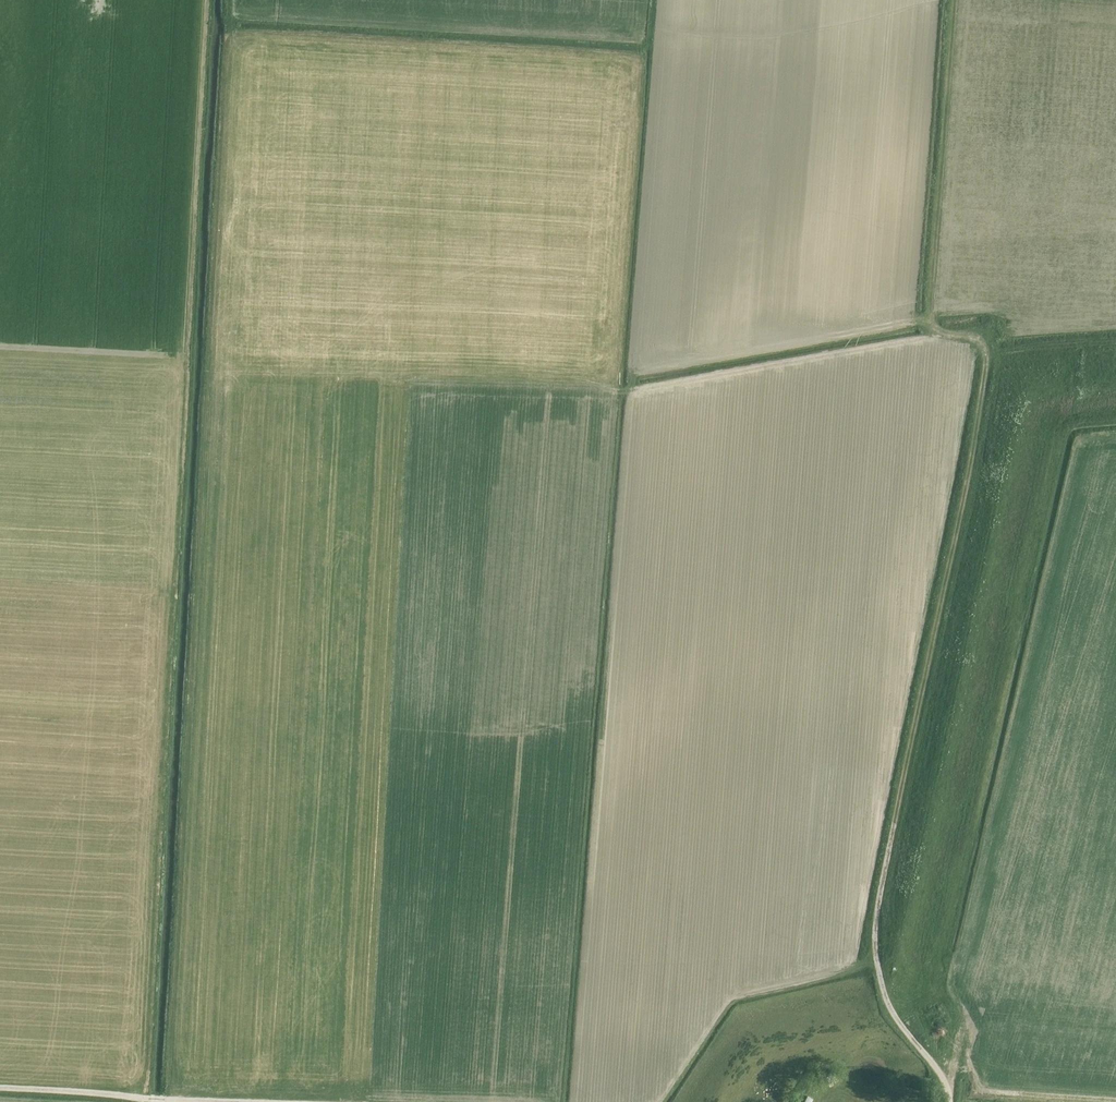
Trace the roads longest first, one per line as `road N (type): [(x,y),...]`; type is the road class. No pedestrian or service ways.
road 1 (track): [(0,1087),(314,1101)]
road 2 (track): [(893,835),(874,922),(881,983),(951,1092)]

